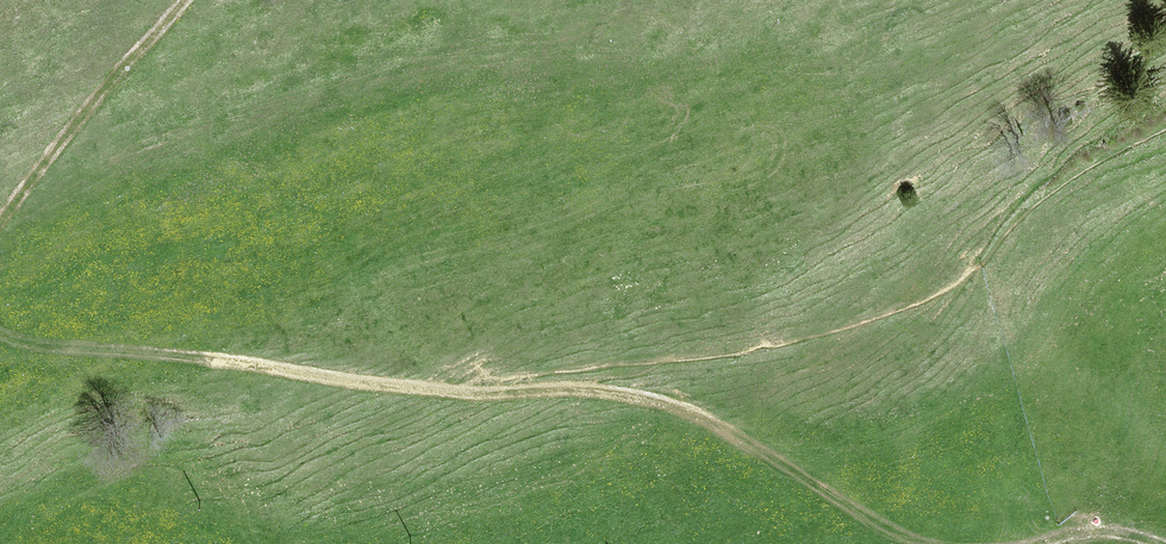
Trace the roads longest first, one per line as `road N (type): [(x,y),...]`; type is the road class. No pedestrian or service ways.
road 1 (track): [(478,392),(594,393),(667,404),(737,438),(877,529),(919,543)]
road 2 (track): [(478,392),(50,346)]
road 3 (track): [(0,222),(180,0)]
road 4 (track): [(1035,543),(1104,530),(1165,542)]

